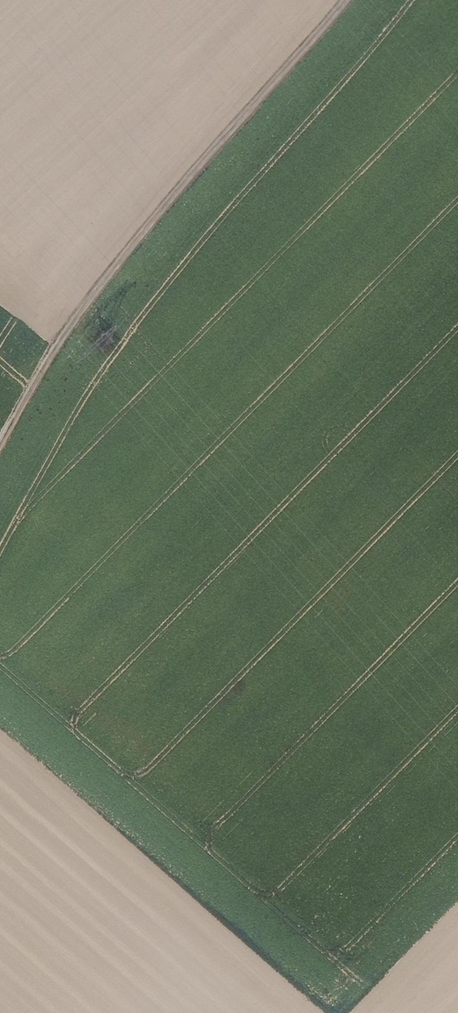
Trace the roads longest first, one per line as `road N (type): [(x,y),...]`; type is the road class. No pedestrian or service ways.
road 1 (track): [(0,446),(63,336),(193,172),(347,0)]

